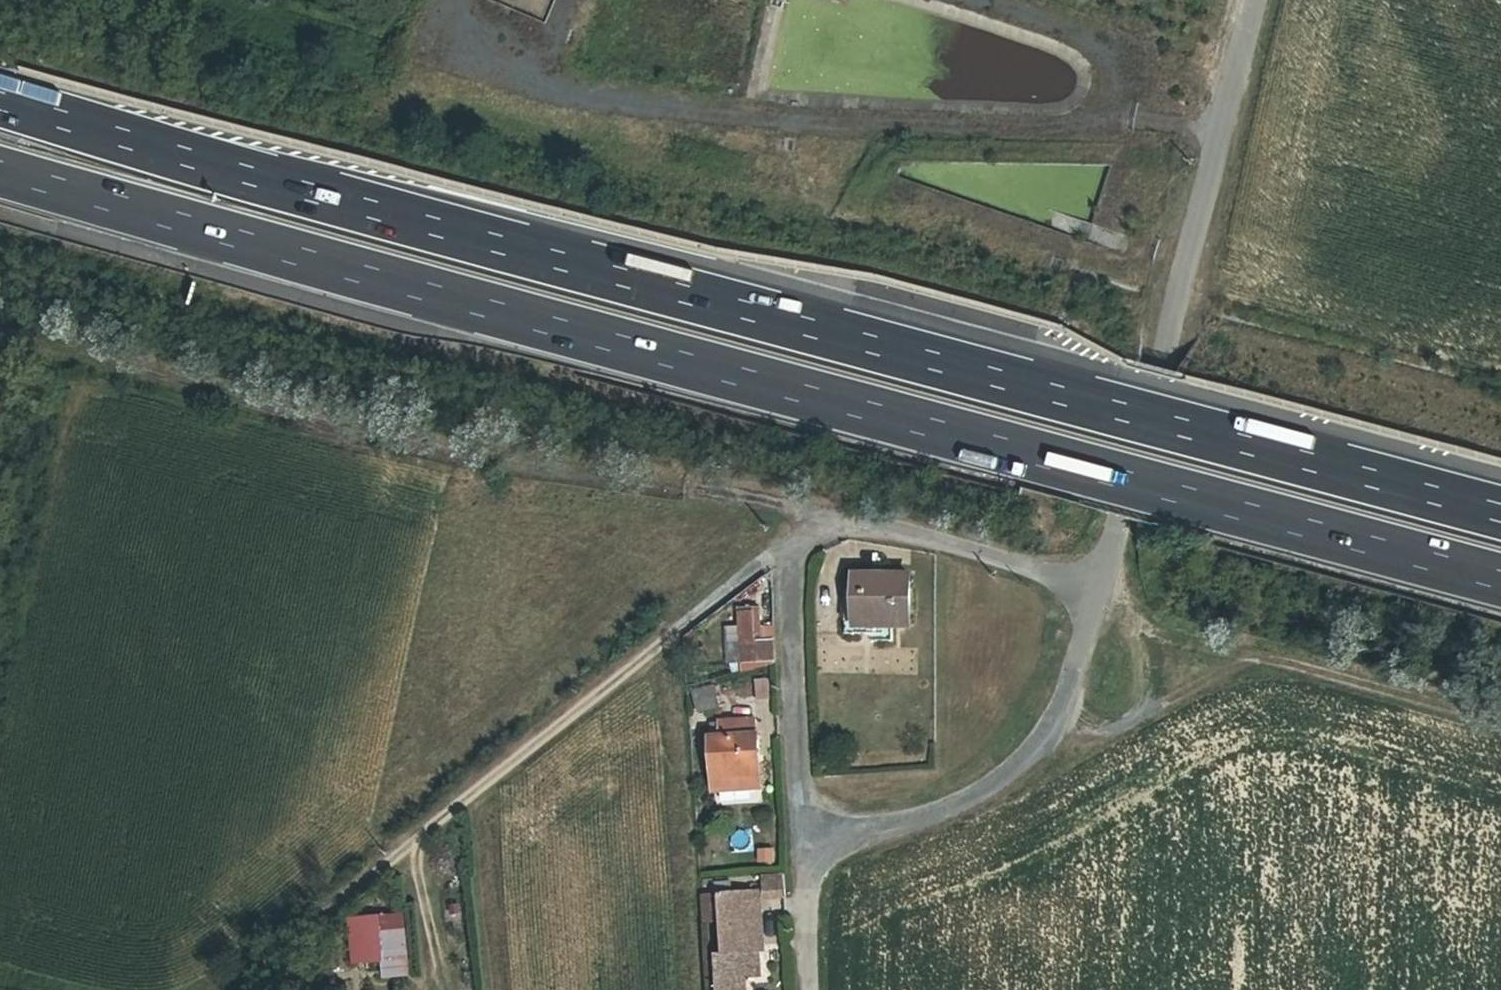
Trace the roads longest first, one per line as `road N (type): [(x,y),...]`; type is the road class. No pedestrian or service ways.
road 1 (motorway): [(1500,513),(0,105)]
road 2 (motorway): [(0,171),(1500,578)]
road 3 (track): [(825,520),(517,473),(0,334)]
road 4 (residential): [(1259,0),(1098,585)]
road 5 (residential): [(346,898),(792,543)]
road 6 (track): [(1062,709),(1110,729),(1130,724),(1241,663),(1273,659),(1500,722)]
road 7 (residential): [(1098,585),(1080,664),(1049,739),(1002,784),(933,815),(805,839)]
road 8 (residential): [(1098,585),(970,546),(825,520),(792,543)]
road 9 (residential): [(792,543),(805,839)]
road 10 (residential): [(805,839),(810,989)]
road 11 (track): [(232,989),(346,898)]

